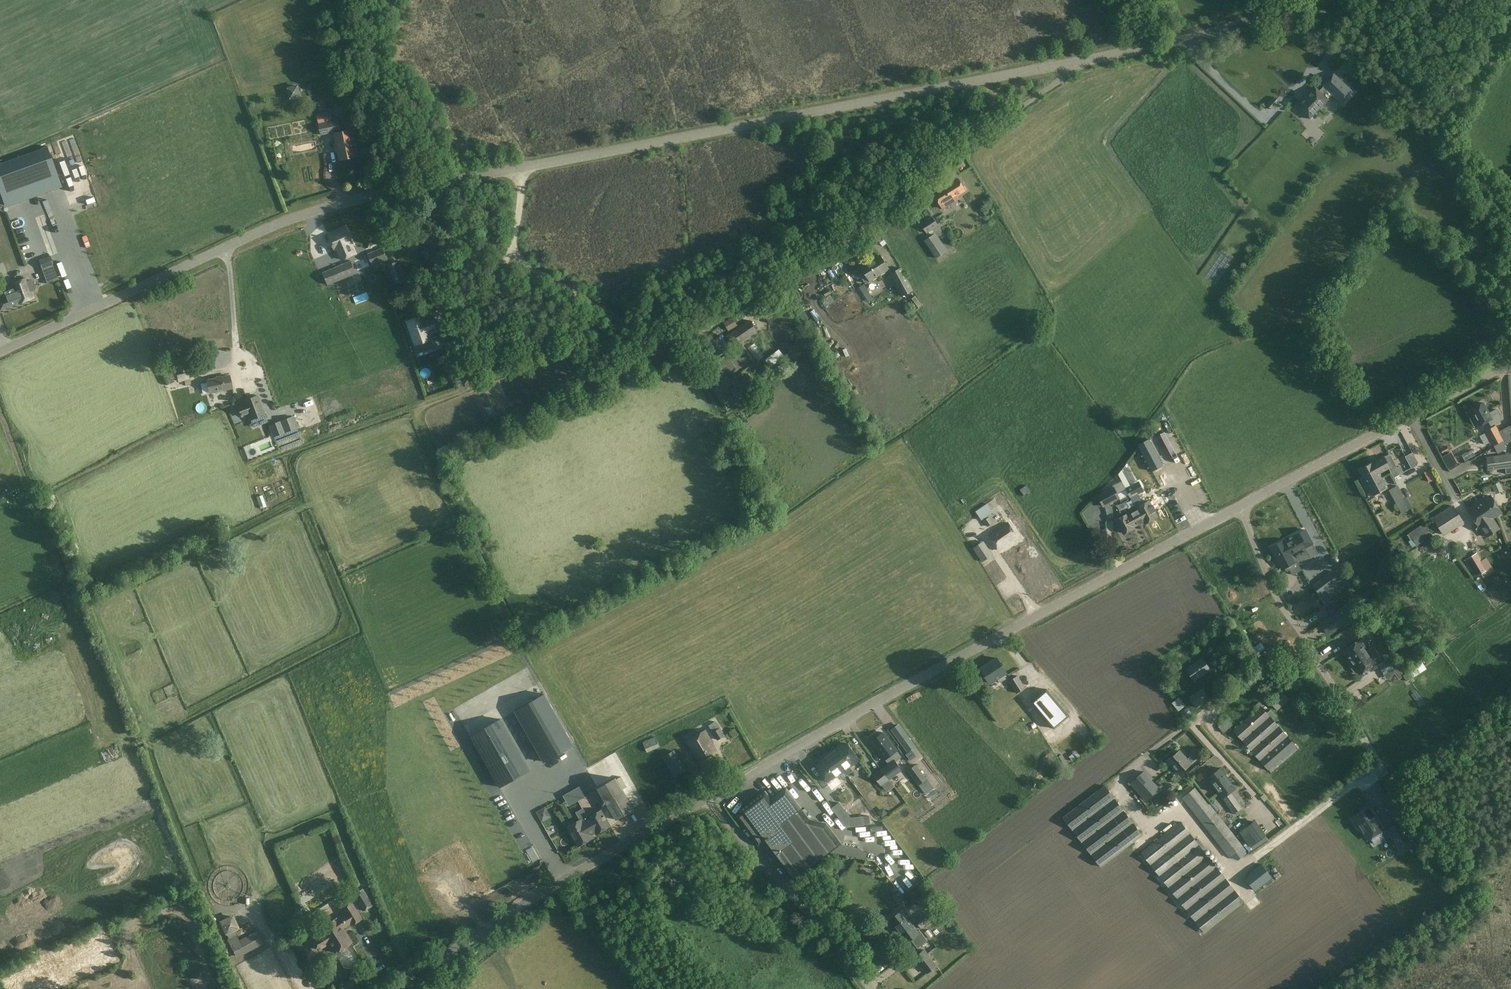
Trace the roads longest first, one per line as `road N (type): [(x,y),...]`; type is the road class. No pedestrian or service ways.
road 1 (unclassified): [(0,351),(297,216),(356,197),(1084,60)]
road 2 (unclassified): [(707,796),(1241,506)]
road 3 (unclassified): [(690,342),(748,298),(837,253),(1084,60)]
road 4 (unclassified): [(398,988),(707,796)]
road 5 (unclassified): [(1241,506),(1510,359)]
road 6 (unclassified): [(871,988),(707,796)]
road 7 (unclassified): [(1084,60),(1186,39),(1310,0)]
road 8 (unclassified): [(1314,657),(1271,582),(1241,506)]
road 9 (unclassified): [(1192,721),(1314,657)]
road 10 (unclassified): [(1382,765),(1314,657)]

